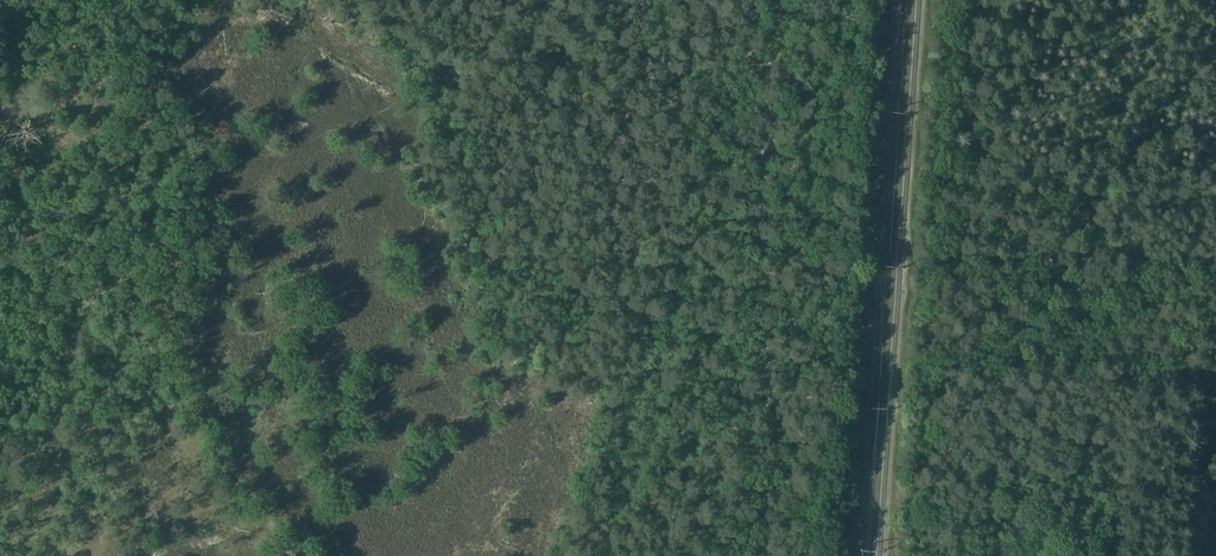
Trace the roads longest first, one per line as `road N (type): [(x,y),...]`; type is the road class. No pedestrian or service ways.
road 1 (track): [(758,555),(767,495),(762,261),(776,0)]

